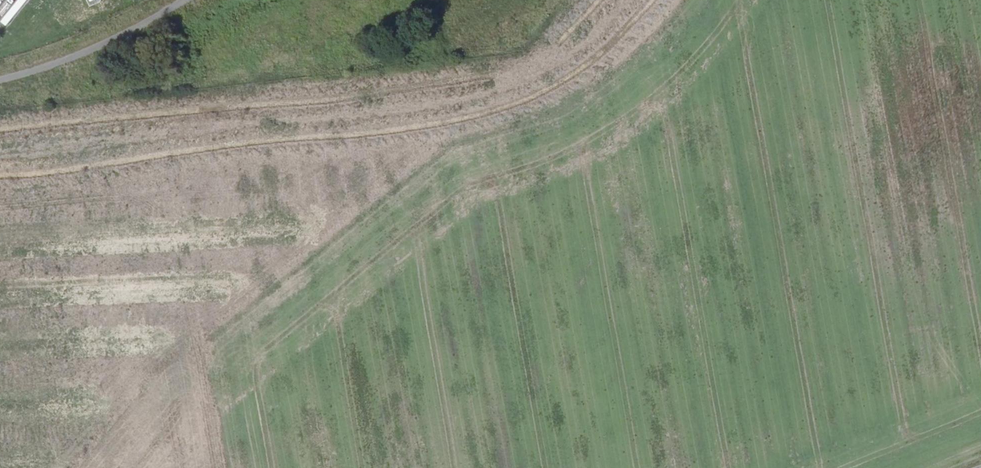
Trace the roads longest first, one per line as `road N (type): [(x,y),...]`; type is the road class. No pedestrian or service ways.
road 1 (unclassified): [(0,112),(390,75),(461,0)]

